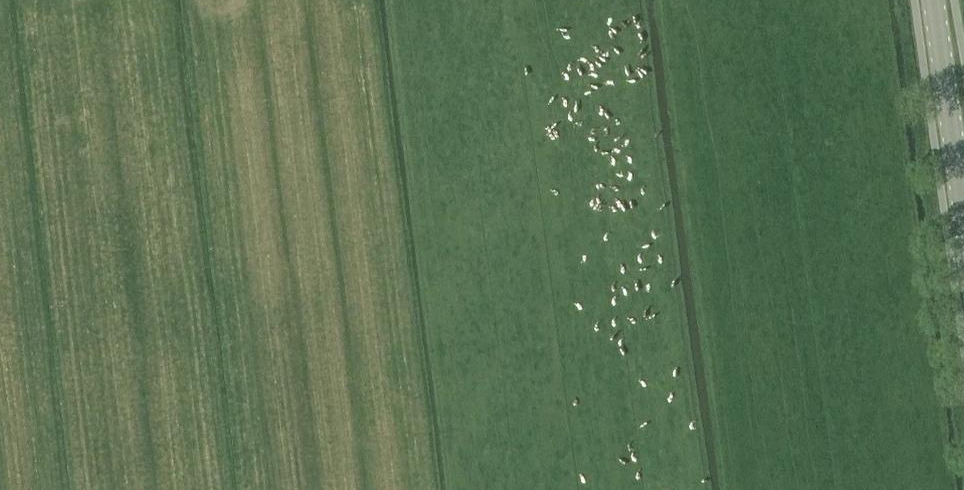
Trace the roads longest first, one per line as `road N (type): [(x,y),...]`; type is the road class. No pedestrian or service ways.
road 1 (tertiary): [(963,227),(932,0)]

